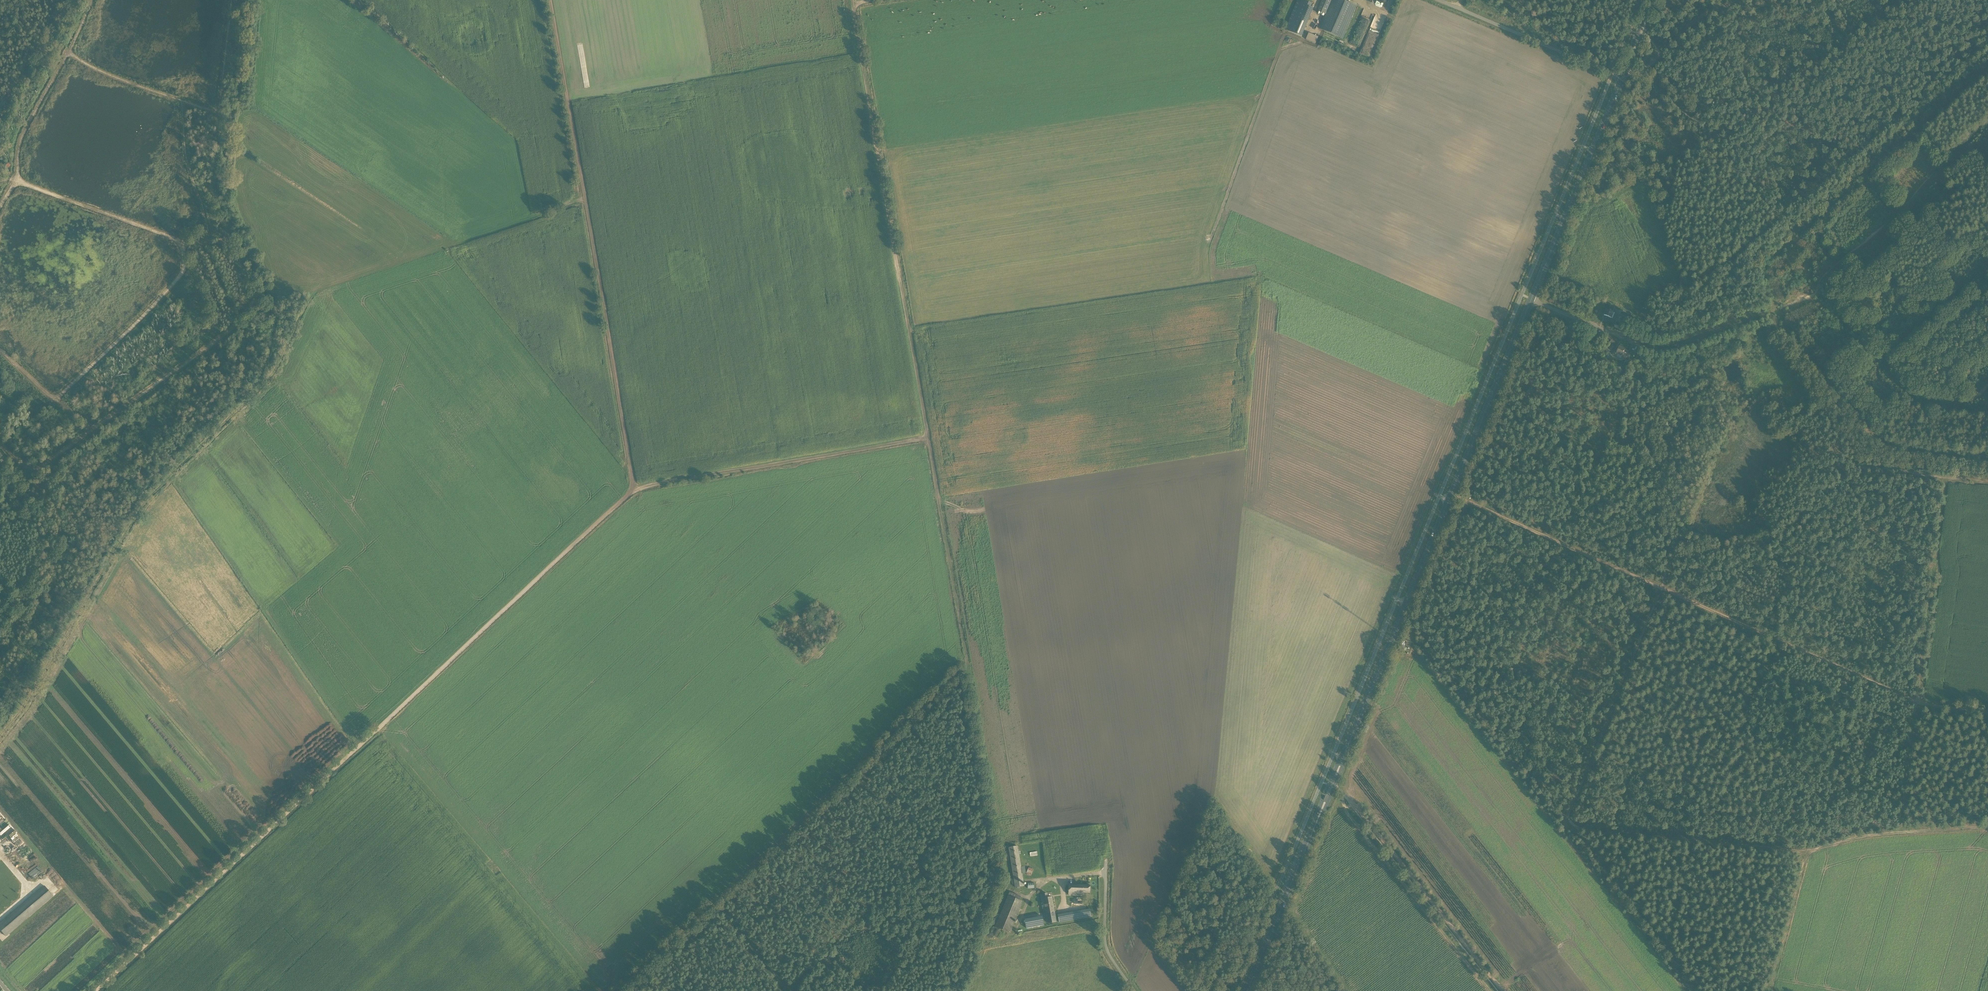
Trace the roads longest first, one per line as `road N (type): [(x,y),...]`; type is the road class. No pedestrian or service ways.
road 1 (track): [(97,990),(631,489),(548,0)]
road 2 (track): [(1987,481),(1861,465),(1772,541),(1671,557),(1565,826)]
road 3 (track): [(1439,496),(1917,701),(1987,711)]
road 4 (track): [(309,297),(274,371),(143,505),(0,737)]
road 5 (primary): [(1344,756),(1531,300)]
road 6 (track): [(622,990),(967,669)]
road 7 (track): [(1640,345),(1667,348),(1806,292),(1845,328),(1894,337),(1878,372),(1901,397),(1963,406),(1987,384)]
road 8 (track): [(927,438),(852,3)]
road 9 (track): [(1987,826),(1855,836),(1805,852),(1565,826)]
road 10 (track): [(1945,476),(1900,833)]
road 11 (track): [(1666,954),(1692,840),(1779,640)]
road 12 (track): [(967,669),(1001,882),(956,990)]
road 13 (track): [(631,489),(927,438)]
road 14 (track): [(771,990),(987,789)]
road 15 (track): [(1806,292),(1987,127)]
road 16 (track): [(1502,990),(1350,799)]
road 17 (primary): [(1531,300),(1622,78)]
road 18 (track): [(927,438),(967,669)]
road 19 (track): [(1565,826),(1695,990)]
road 20 (unclassified): [(1622,78),(1438,0)]
road 21 (primary): [(1247,990),(1317,820)]
road 22 (track): [(1768,990),(1805,852)]
road 23 (track): [(0,123),(62,0)]
road 24 (residential): [(1134,990),(1106,948),(1106,872)]

